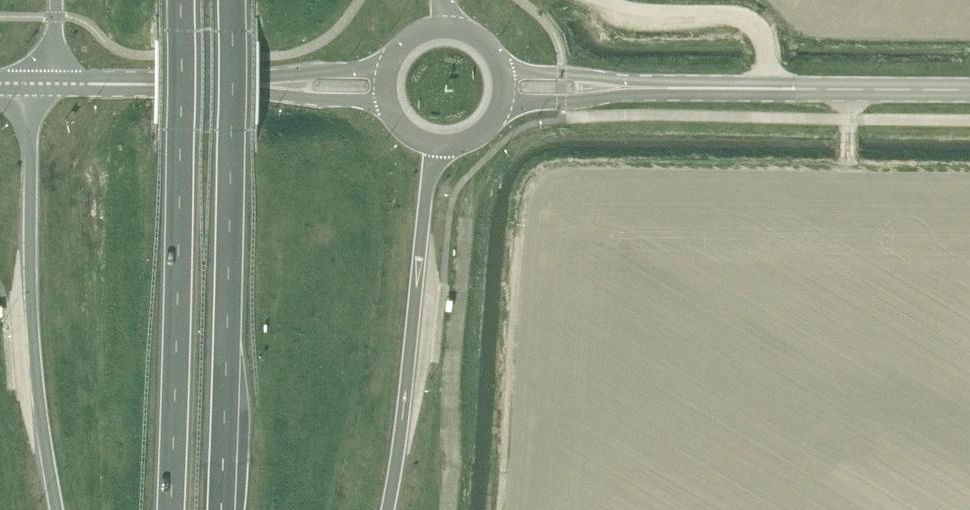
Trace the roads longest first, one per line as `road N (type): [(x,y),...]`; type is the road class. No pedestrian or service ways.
road 1 (trunk): [(182,0),(171,509)]
road 2 (trunk): [(224,509),(231,0)]
road 3 (trunk): [(30,82),(31,292),(58,509)]
road 4 (trunk): [(388,509),(427,189),(441,145)]
road 5 (secondary): [(969,89),(658,87)]
road 6 (secondary): [(389,67),(205,83)]
road 7 (secondary): [(205,83),(387,102)]
road 8 (secondary): [(658,87),(501,69)]
road 9 (secondary): [(502,100),(573,101),(658,87)]
road 10 (secondary): [(54,83),(205,83)]

